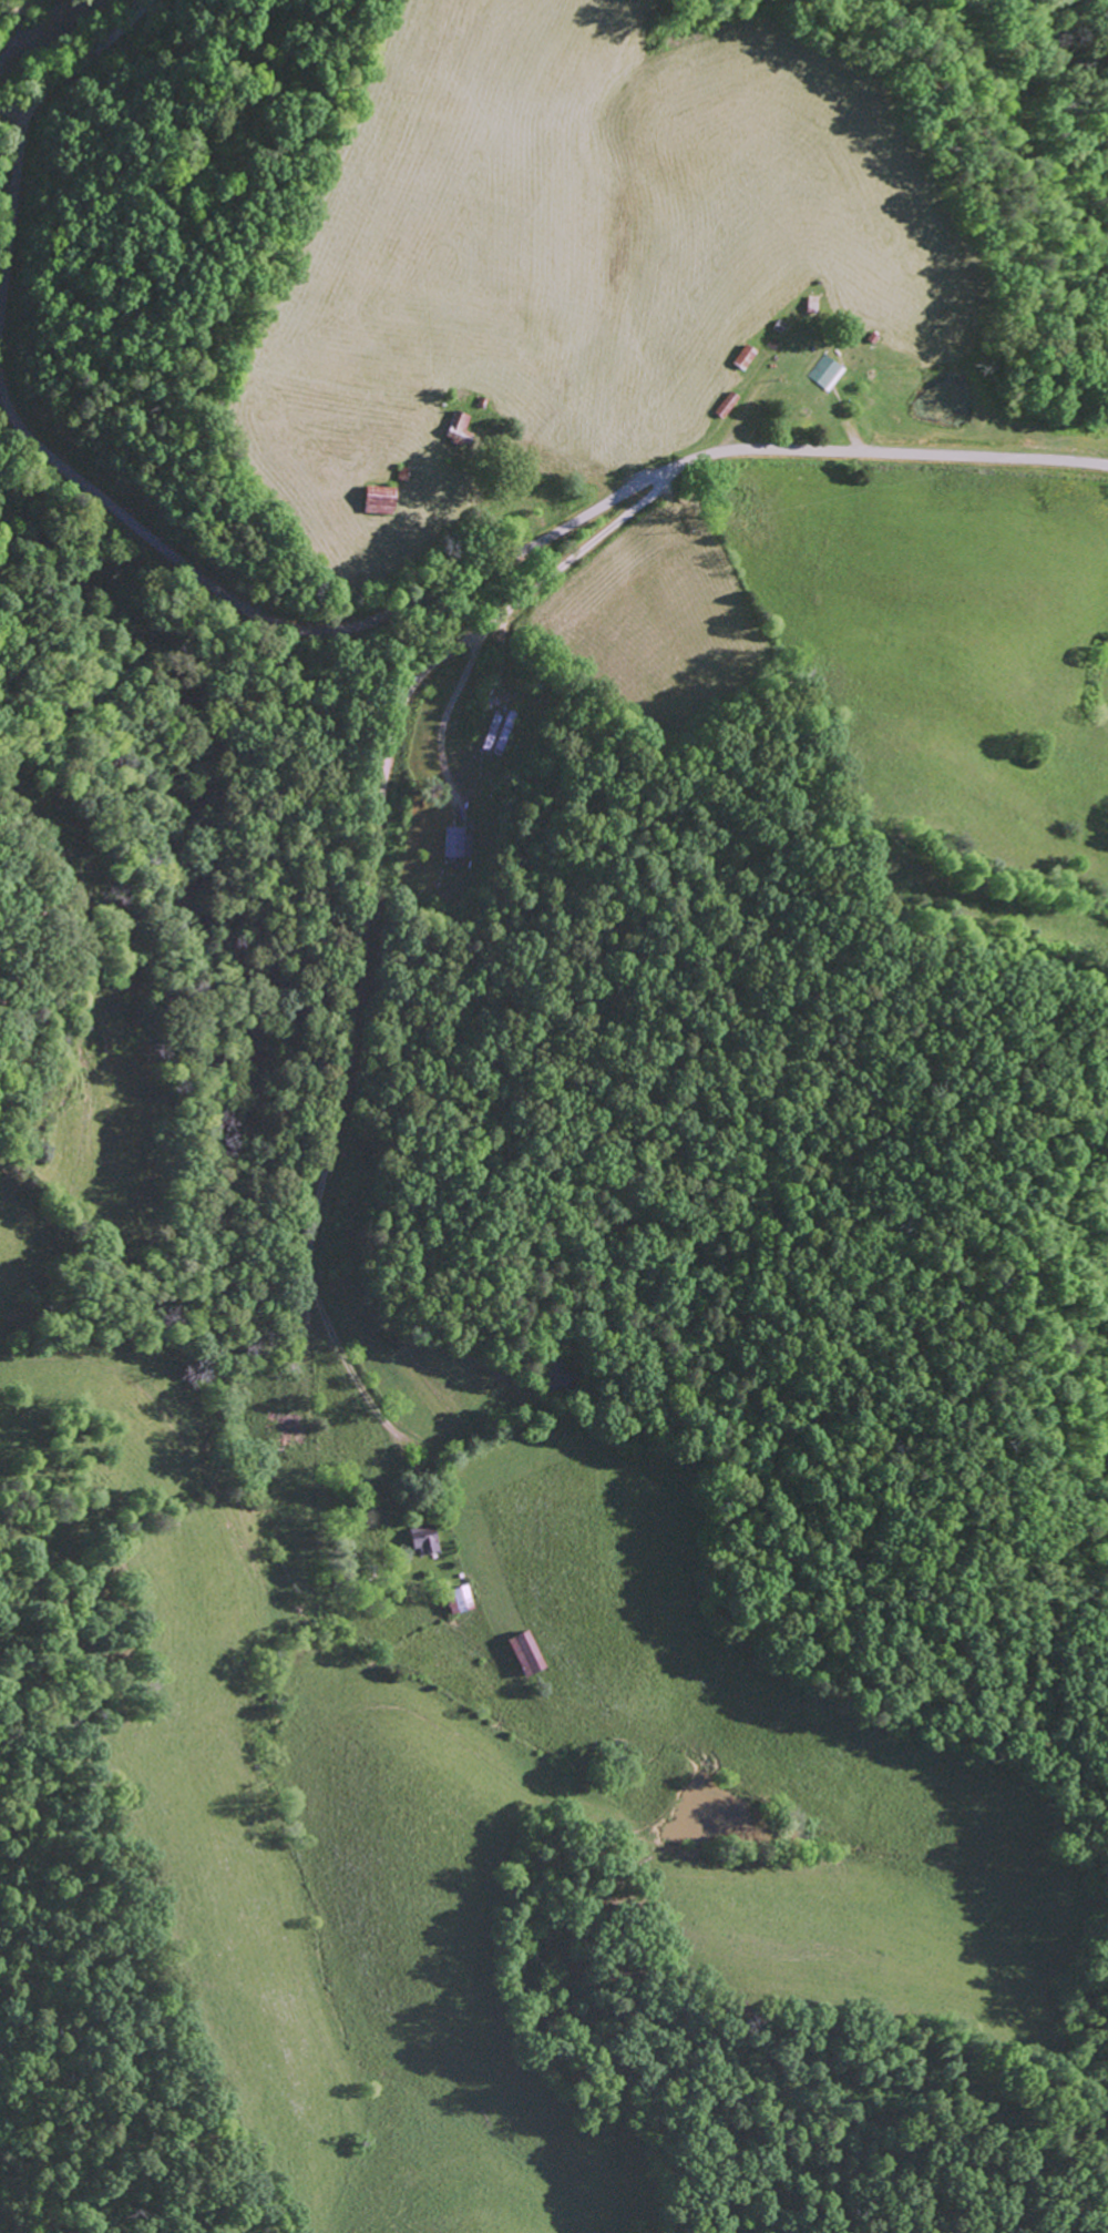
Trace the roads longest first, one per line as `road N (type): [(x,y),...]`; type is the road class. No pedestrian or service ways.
road 1 (residential): [(1107,468),(1015,457),(788,449),(720,455),(403,605),(314,630),(277,622),(222,591),(80,482),(21,427),(0,379)]
road 2 (residential): [(470,572),(380,679),(352,766),(358,1065),(305,1236),(296,1333),(327,1398),(399,1500)]
road 3 (residential): [(0,319),(25,121),(52,84),(149,0)]

